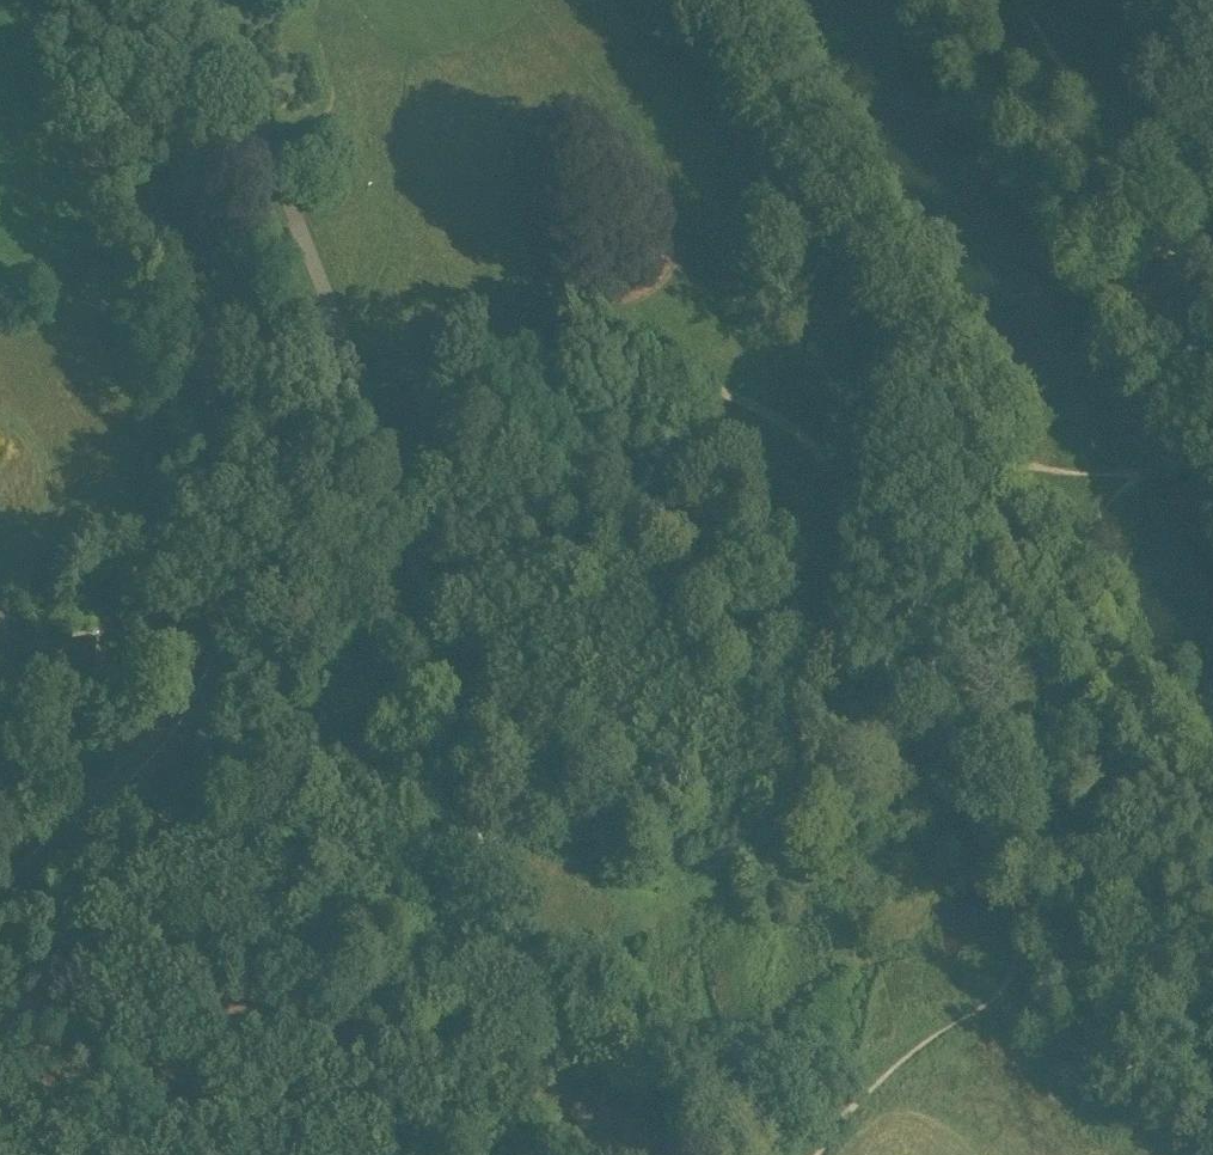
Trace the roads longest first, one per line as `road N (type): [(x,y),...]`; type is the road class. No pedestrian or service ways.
road 1 (secondary): [(0,914),(173,731),(208,668),(231,572),(228,470),(207,372),(87,0)]
road 2 (track): [(617,1154),(590,1123),(550,1041),(390,469)]
road 3 (track): [(390,469),(507,389),(626,363),(694,377),(777,417),(865,487),(906,484),(1016,504)]
road 4 (track): [(1016,504),(713,0)]
road 5 (track): [(940,0),(1208,475)]
road 6 (track): [(390,469),(234,61),(218,0)]
road 7 (track): [(1025,0),(1212,311)]
road 8 (track): [(1208,475),(1152,470),(1125,479),(1101,505),(1079,564),(1062,577)]
road 9 (track): [(1136,476),(985,452)]

